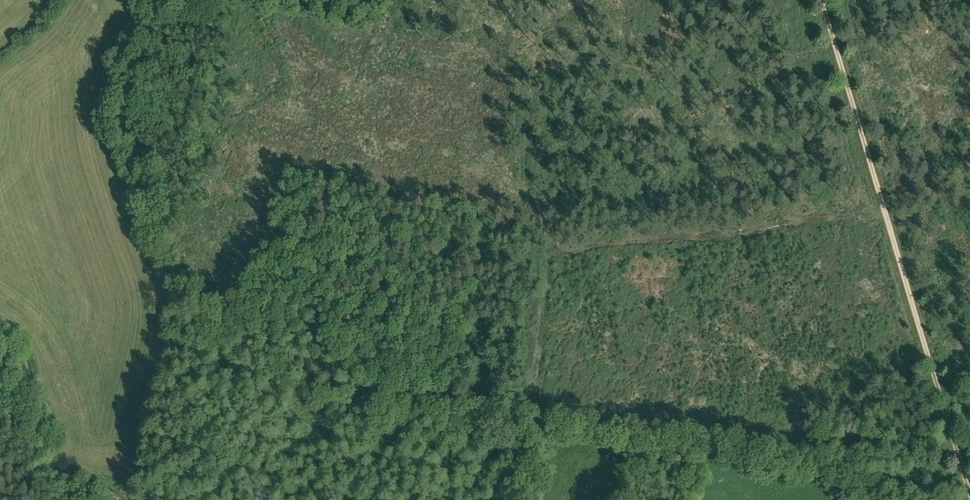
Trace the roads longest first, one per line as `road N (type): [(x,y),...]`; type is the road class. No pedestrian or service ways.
road 1 (track): [(969,485),(823,0)]

